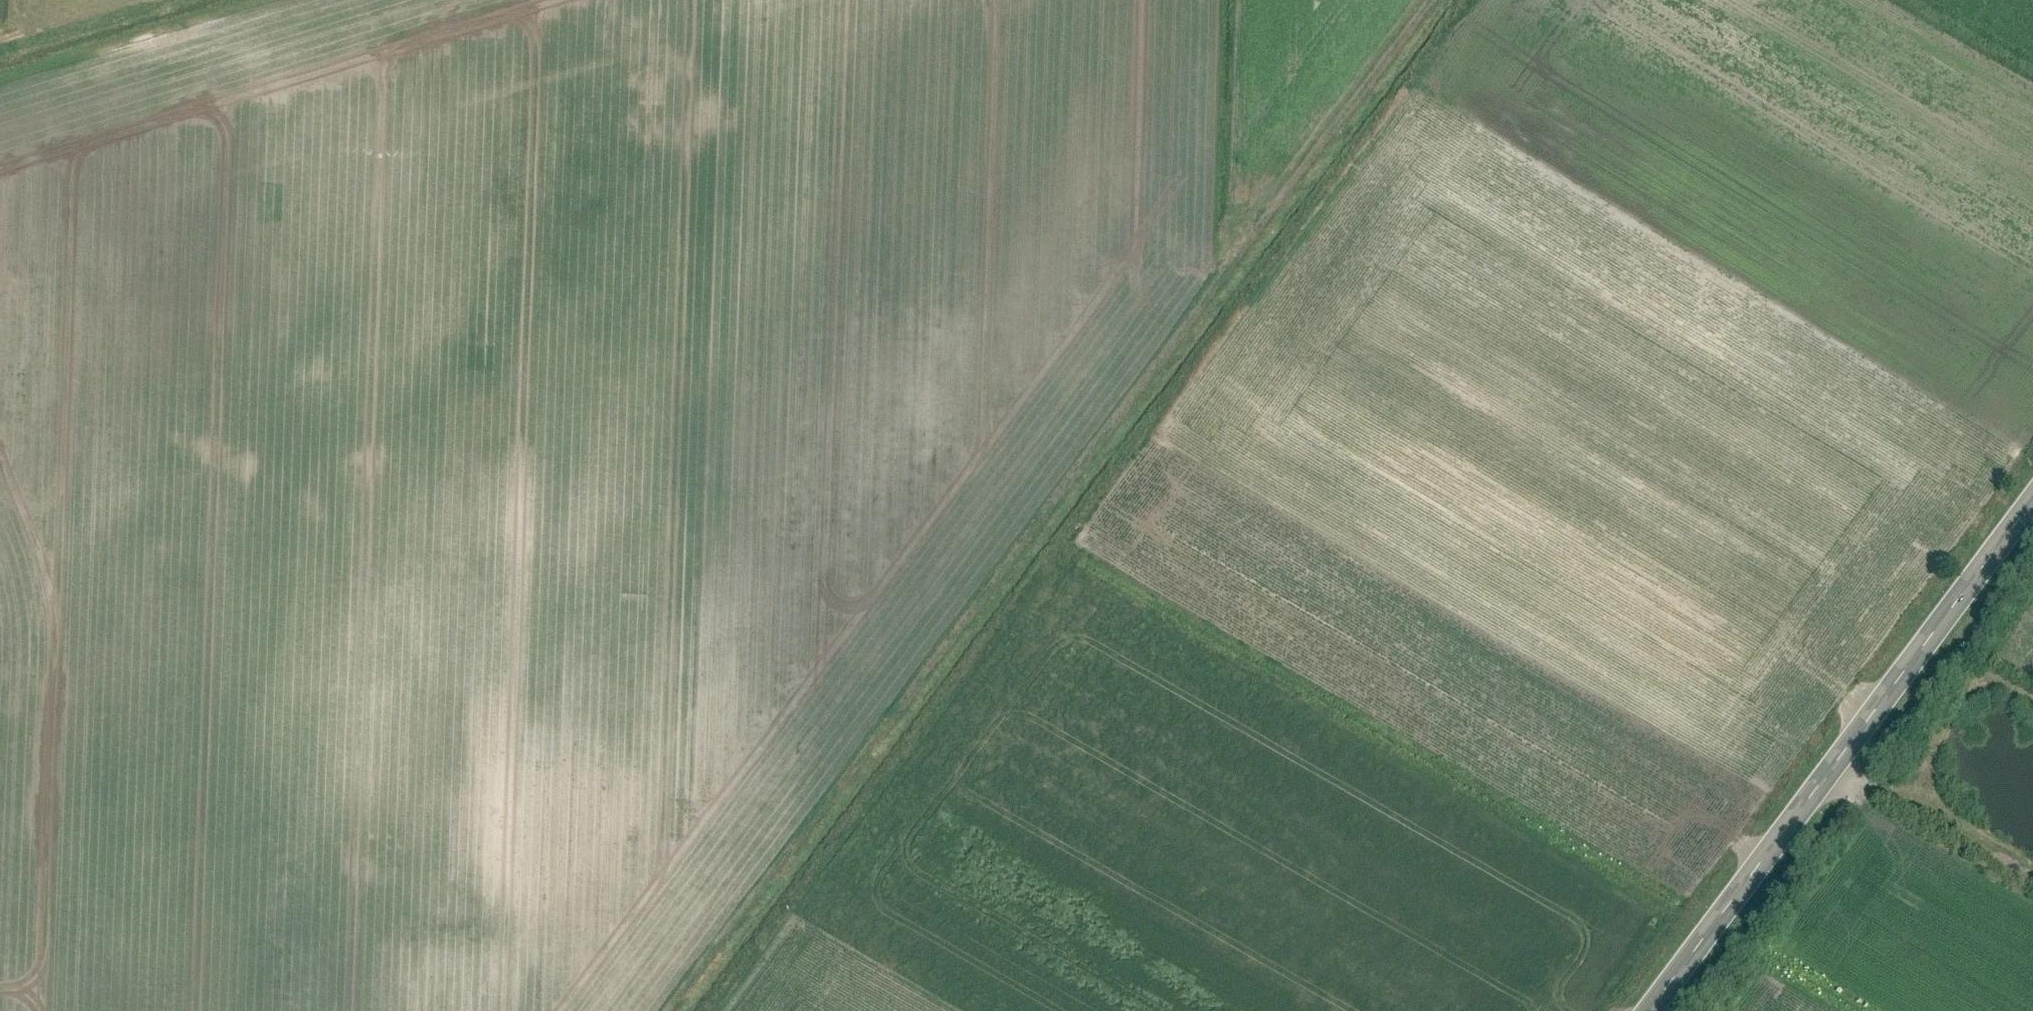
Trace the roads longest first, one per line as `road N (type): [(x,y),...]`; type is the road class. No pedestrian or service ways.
road 1 (secondary): [(1650,1010),(2032,502)]

